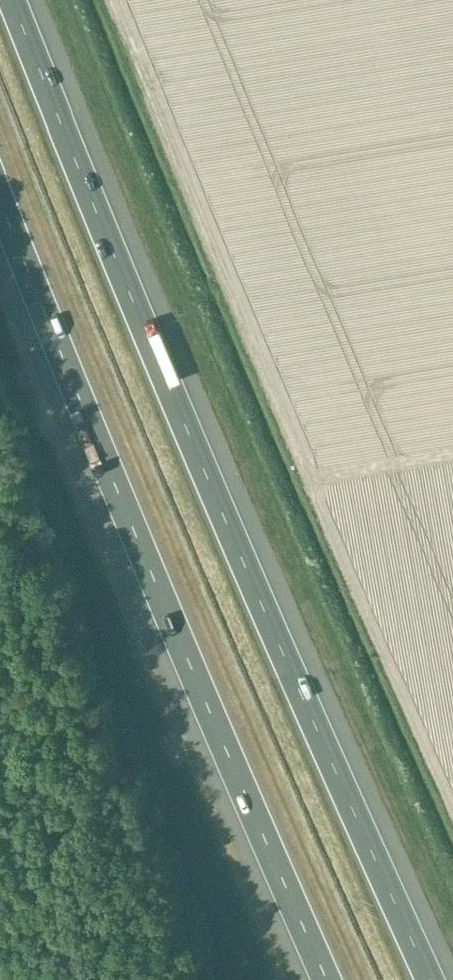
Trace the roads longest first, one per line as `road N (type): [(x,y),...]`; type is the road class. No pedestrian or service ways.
road 1 (motorway): [(432,979),(163,369),(13,0)]
road 2 (motorway): [(0,195),(329,979)]

